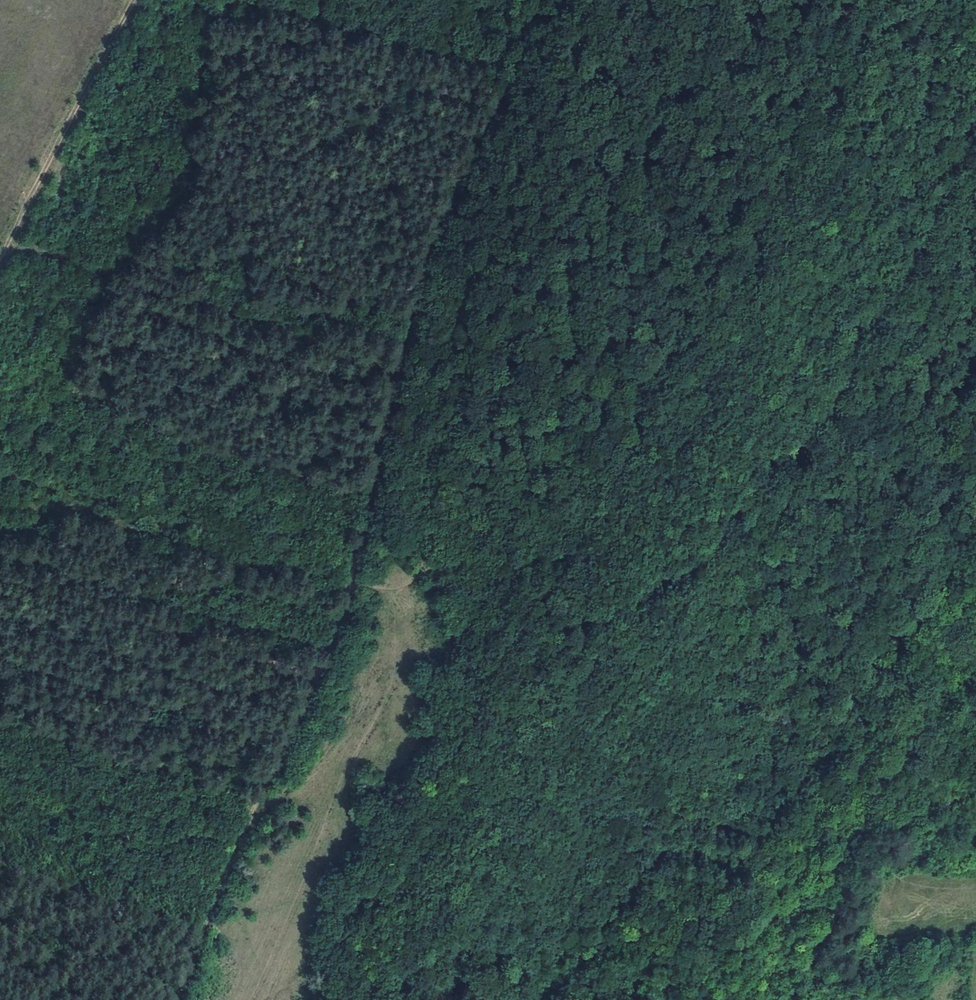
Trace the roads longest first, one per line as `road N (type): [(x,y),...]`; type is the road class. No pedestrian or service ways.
road 1 (track): [(179,999),(355,592)]
road 2 (track): [(0,260),(134,0)]
road 3 (track): [(975,529),(903,656),(887,716)]

